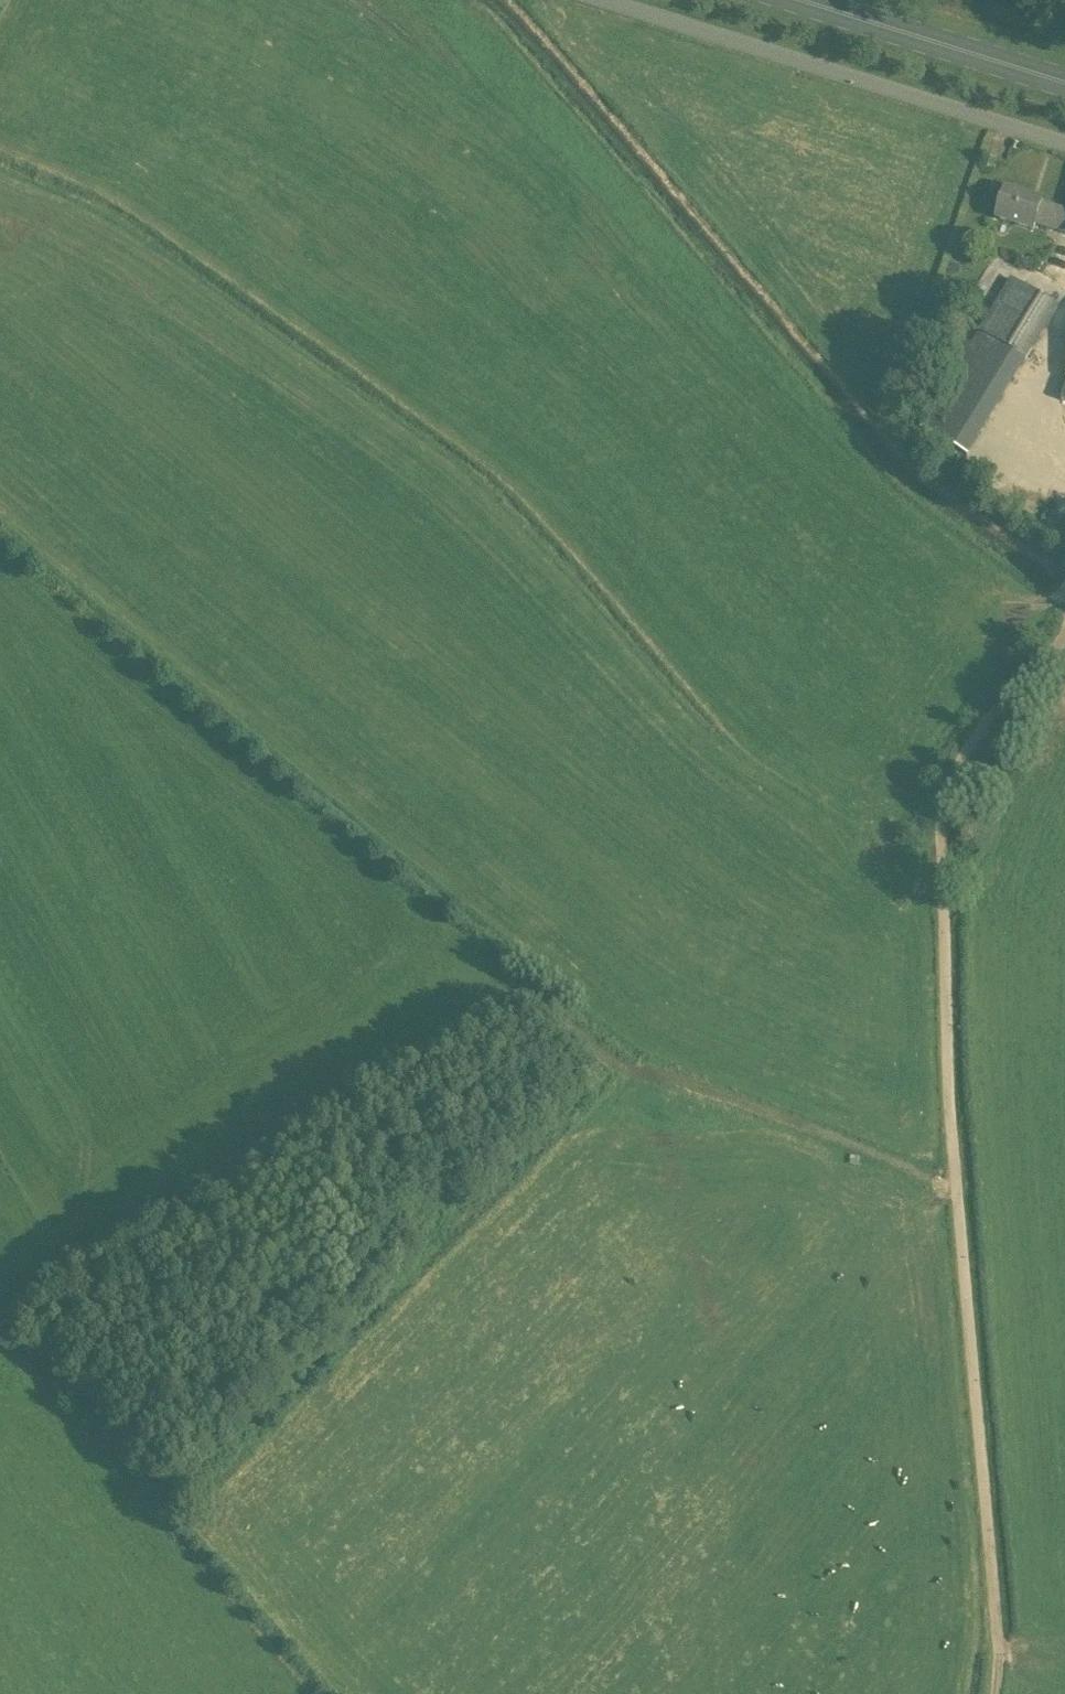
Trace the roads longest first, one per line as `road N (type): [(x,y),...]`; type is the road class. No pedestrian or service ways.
road 1 (track): [(1064,630),(980,730),(941,820),(949,1085),(999,1645),(994,1693)]
road 2 (unclassified): [(1064,143),(605,0)]
road 3 (track): [(528,992),(609,1062),(723,1095),(883,1157),(936,1186),(957,1186)]
road 4 (primary): [(1064,82),(802,0)]

